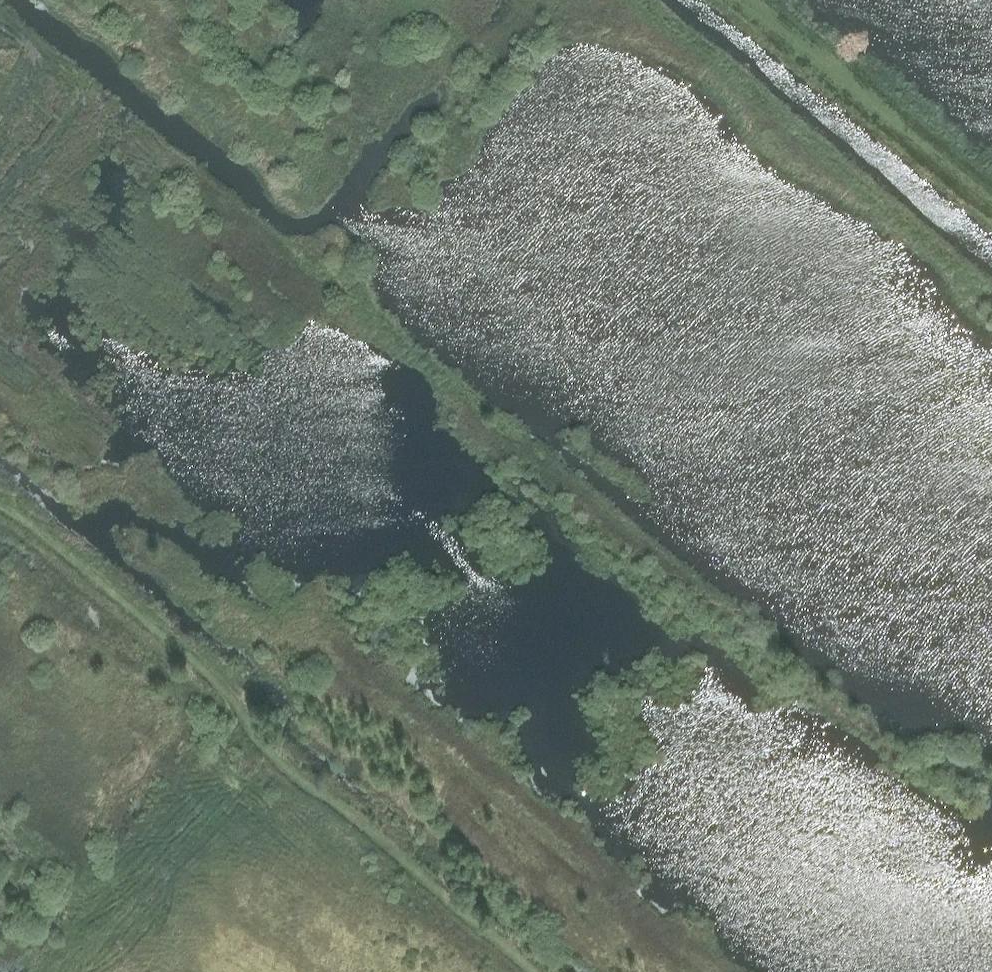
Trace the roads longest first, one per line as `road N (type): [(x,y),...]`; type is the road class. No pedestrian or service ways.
road 1 (track): [(0,506),(85,568),(220,686),(275,757),(537,971)]
road 2 (track): [(740,0),(991,202)]

